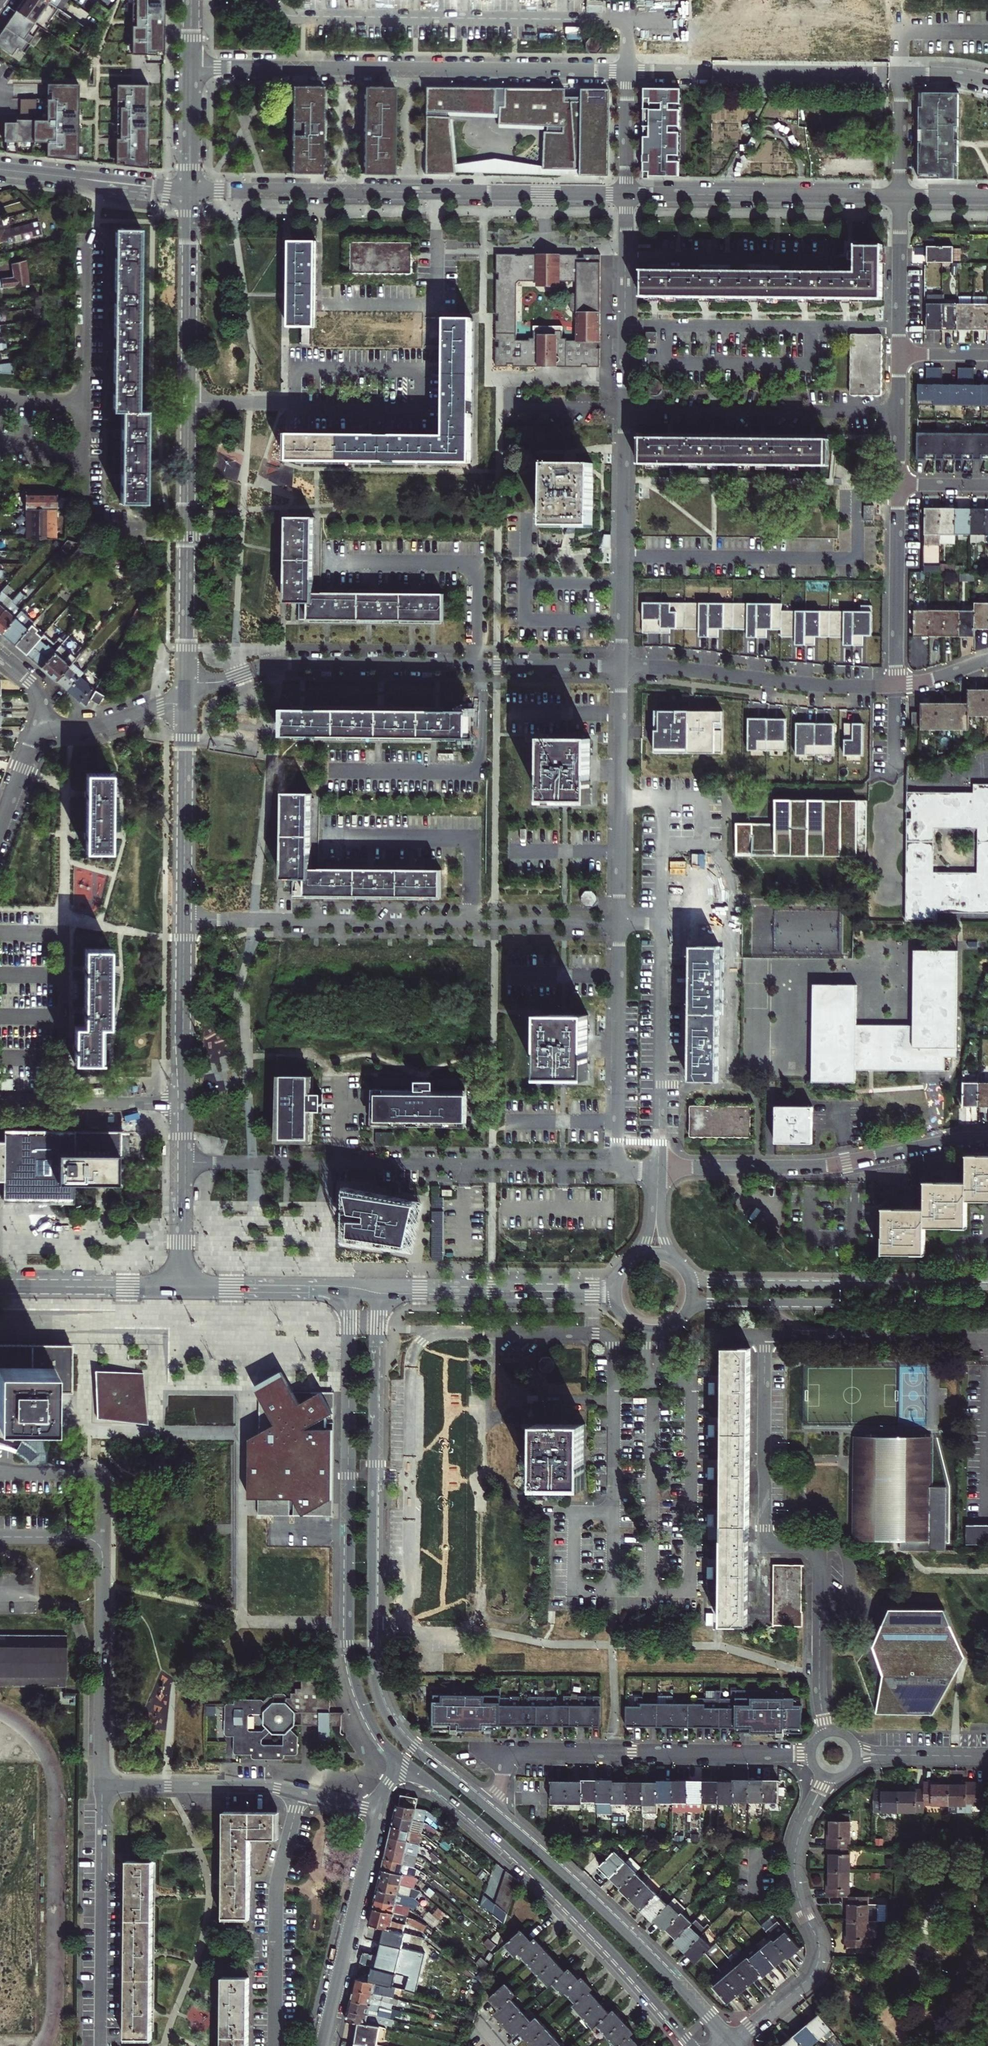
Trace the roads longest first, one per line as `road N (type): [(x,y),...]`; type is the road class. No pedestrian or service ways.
road 1 (tertiary): [(486,1807),(403,1740),(375,1692),(375,1289)]
road 2 (secondary): [(190,191),(185,696)]
road 3 (tertiary): [(350,1289),(350,1658),(370,1722),(403,1763)]
road 4 (residential): [(185,696),(278,663),(622,666)]
road 5 (residential): [(191,68),(628,72)]
road 6 (residential): [(190,191),(627,194)]
road 7 (residential): [(183,920),(619,922)]
road 8 (residential): [(181,1162),(616,1167)]
road 9 (tertiary): [(403,1763),(563,1901),(694,2045)]
road 10 (residential): [(267,0),(294,16),(629,20)]
road 11 (residential): [(486,1807),(506,1753),(811,1755)]
road 12 (residential): [(0,1538),(103,1539),(102,1786)]
road 13 (tertiary): [(730,2044),(601,1909),(486,1807)]
road 14 (residential): [(658,1167),(822,1166),(987,1138)]
road 15 (residential): [(730,2044),(819,1963),(794,1864),(827,1777)]
road 16 (secondary): [(685,1315),(711,1303),(987,1305)]
road 17 (secondary): [(987,1286),(710,1283),(687,1273)]
road 18 (residential): [(897,412),(624,409)]
road 19 (residential): [(894,685),(622,666)]
road 20 (residential): [(627,194),(899,196)]
road 21 (residential): [(628,72),(900,74)]
road 22 (residential): [(99,2045),(102,1786)]
road 23 (residential): [(624,409),(622,666)]
road 24 (residential): [(622,666),(619,922)]
road 25 (residential): [(274,2045),(276,1892),(301,1795)]
road 26 (residential): [(619,922),(616,1167)]
road 27 (secondary): [(183,920),(181,1162)]
road 28 (secondary): [(615,1291),(375,1289)]
road 29 (residential): [(377,1813),(324,2045)]
road 30 (secondary): [(185,696),(183,920)]
road 31 (residential): [(627,194),(624,409)]
road 32 (residential): [(896,485),(894,685)]
road 33 (residential): [(102,1786),(301,1795)]
road 34 (residential): [(0,169),(190,191)]
road 35 (secondary): [(180,1288),(0,1286)]
road 36 (secondary): [(350,1289),(180,1288)]
road 37 (residential): [(899,196),(898,356)]
road 38 (residential): [(185,696),(100,724),(41,720)]
road 39 (residential): [(856,1755),(987,1757)]
road 40 (secondary): [(181,1162),(180,1288)]
road 41 (secondary): [(191,68),(190,191)]
road 42 (residential): [(900,74),(899,196)]
road 43 (residential): [(628,72),(627,194)]

